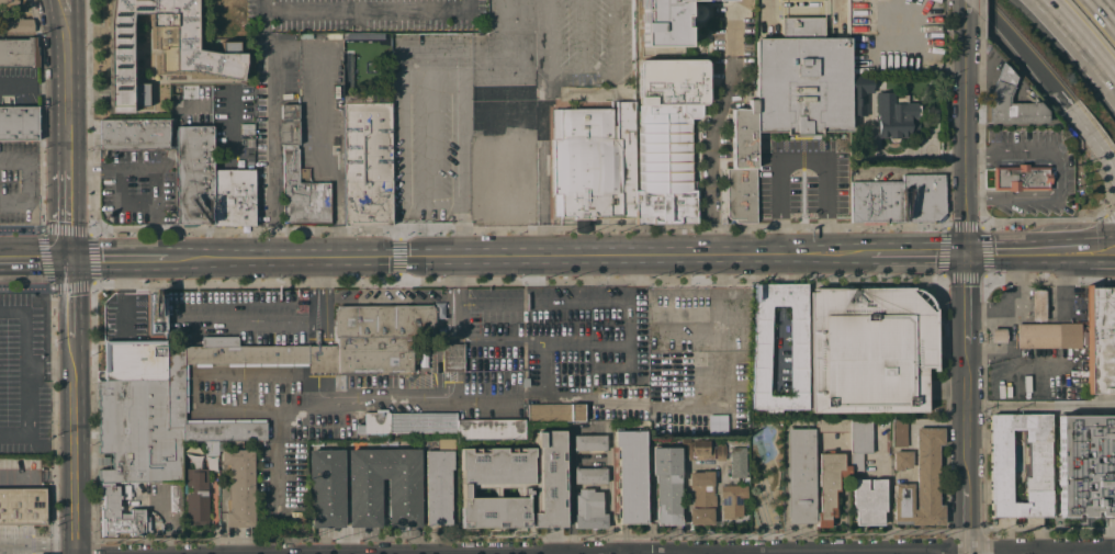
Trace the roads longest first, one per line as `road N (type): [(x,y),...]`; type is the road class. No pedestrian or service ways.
road 1 (residential): [(72,553),(1114,551)]
road 2 (secondary): [(166,259),(842,257)]
road 3 (tertiary): [(962,0),(965,255)]
road 4 (tertiary): [(70,336),(72,553)]
road 5 (tertiary): [(66,47),(68,170)]
road 6 (secondary): [(842,257),(965,255)]

